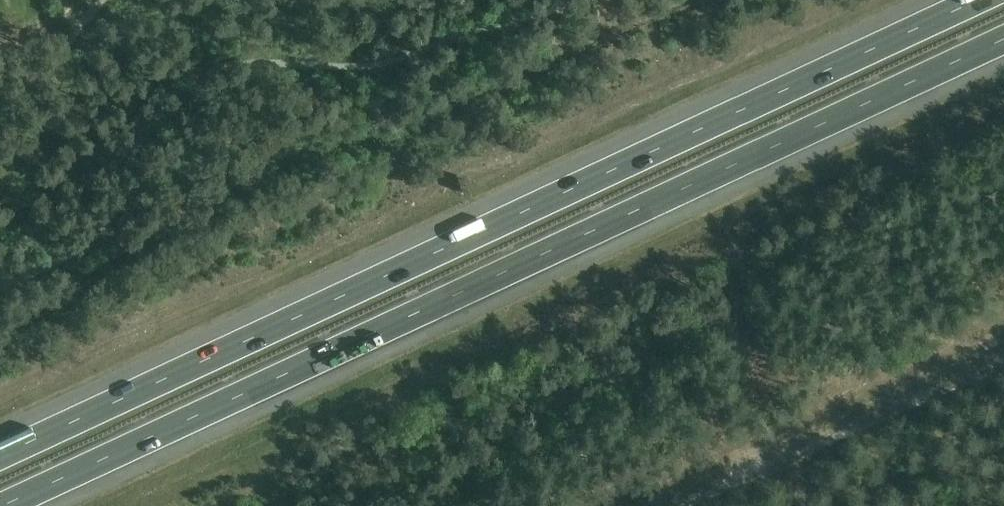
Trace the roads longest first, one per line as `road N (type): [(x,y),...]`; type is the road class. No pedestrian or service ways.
road 1 (motorway): [(2,505),(1003,42)]
road 2 (motorway): [(968,0),(0,452)]

